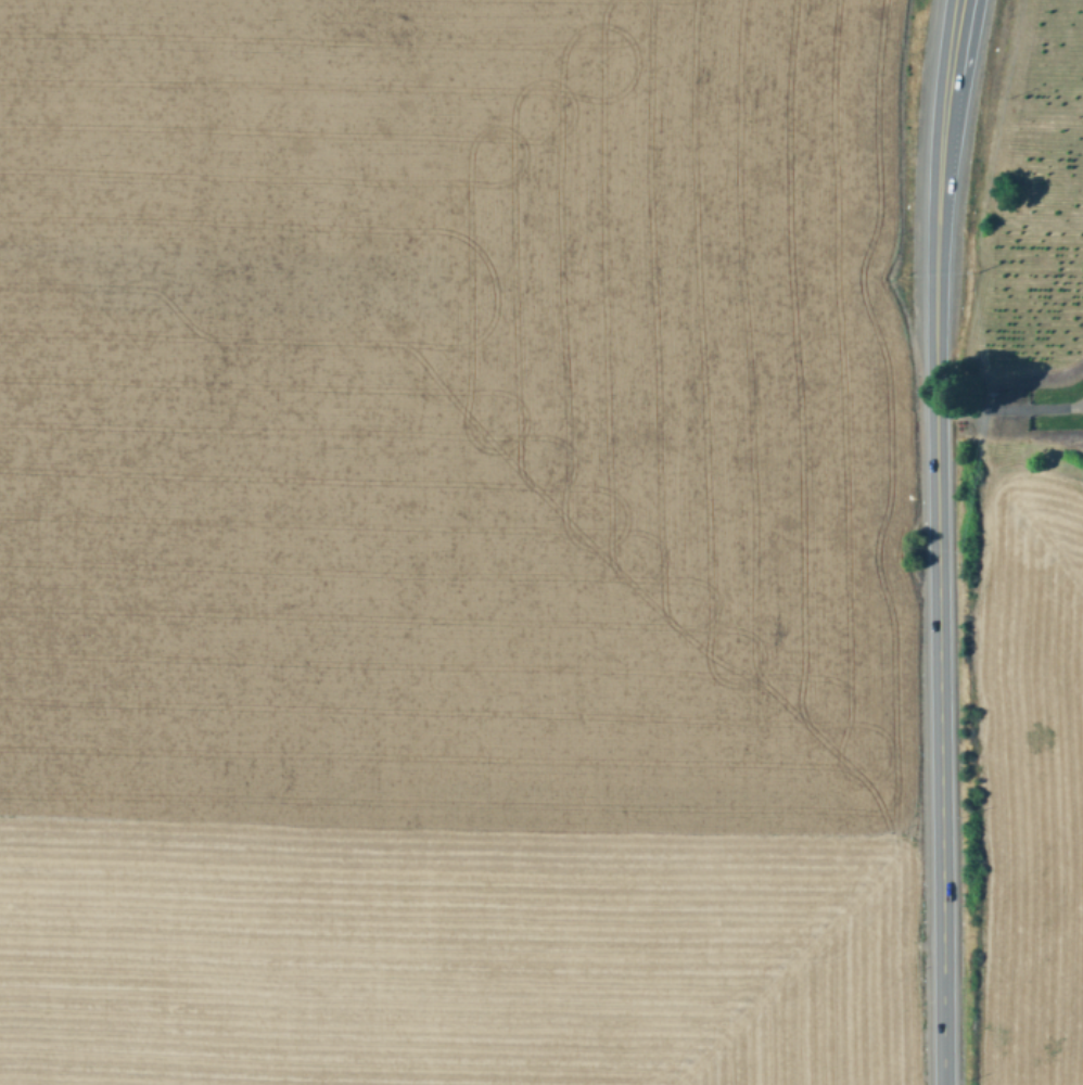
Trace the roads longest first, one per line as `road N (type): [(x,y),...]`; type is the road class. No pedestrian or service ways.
road 1 (primary): [(942,1084),(935,345),(942,153),(960,0)]

